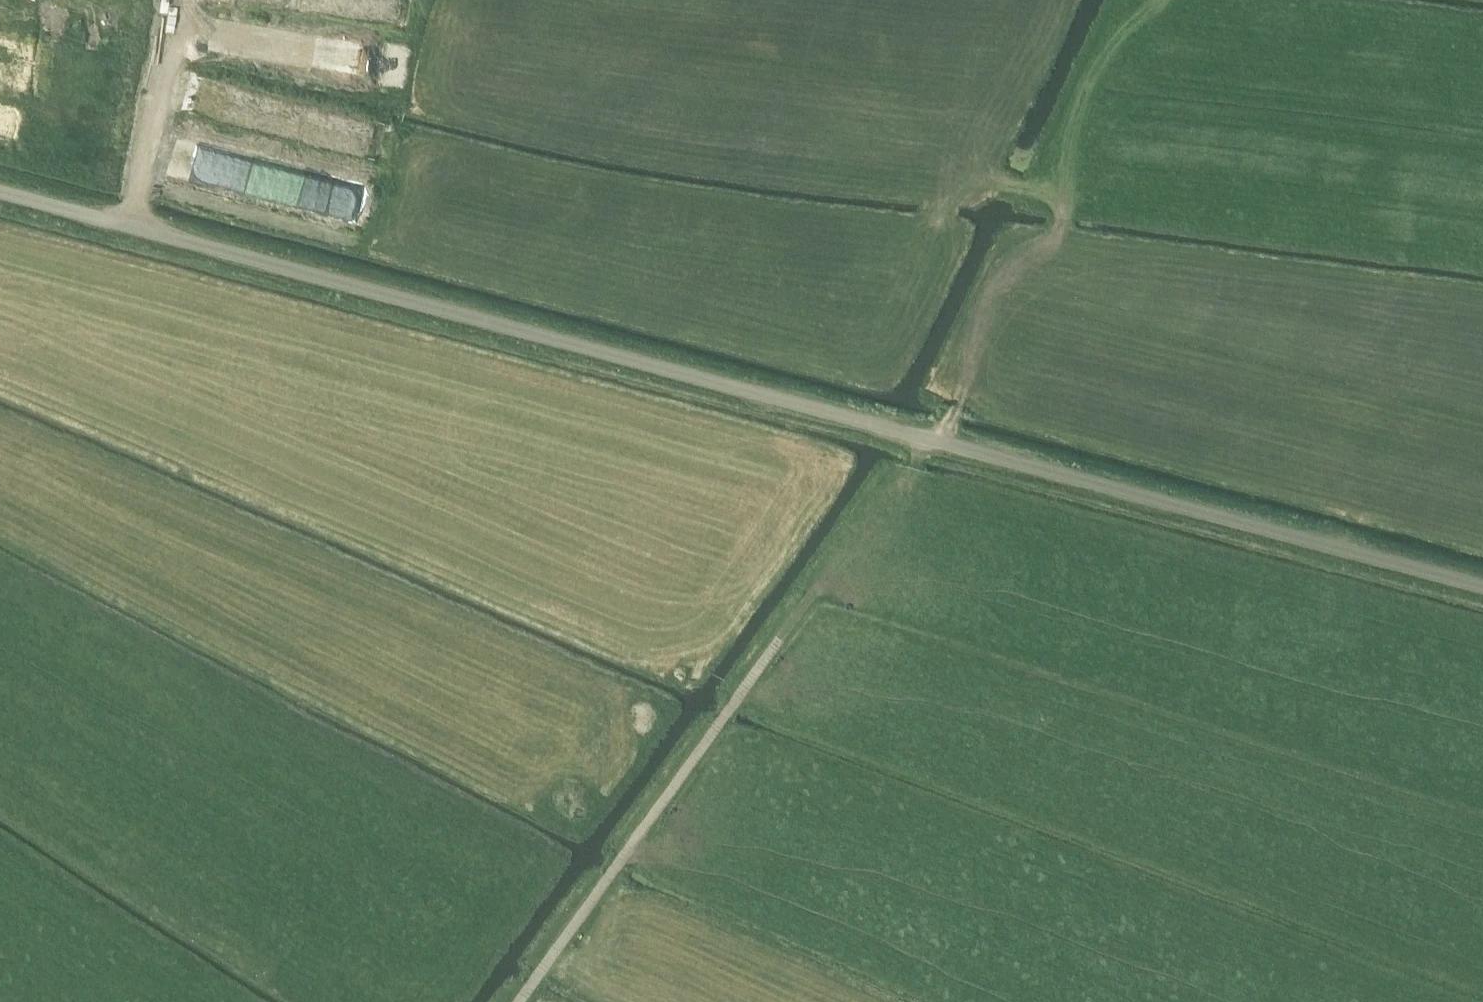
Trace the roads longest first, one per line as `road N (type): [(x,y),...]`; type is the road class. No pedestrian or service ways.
road 1 (unclassified): [(1482,587),(0,191)]
road 2 (track): [(777,642),(519,1001)]

